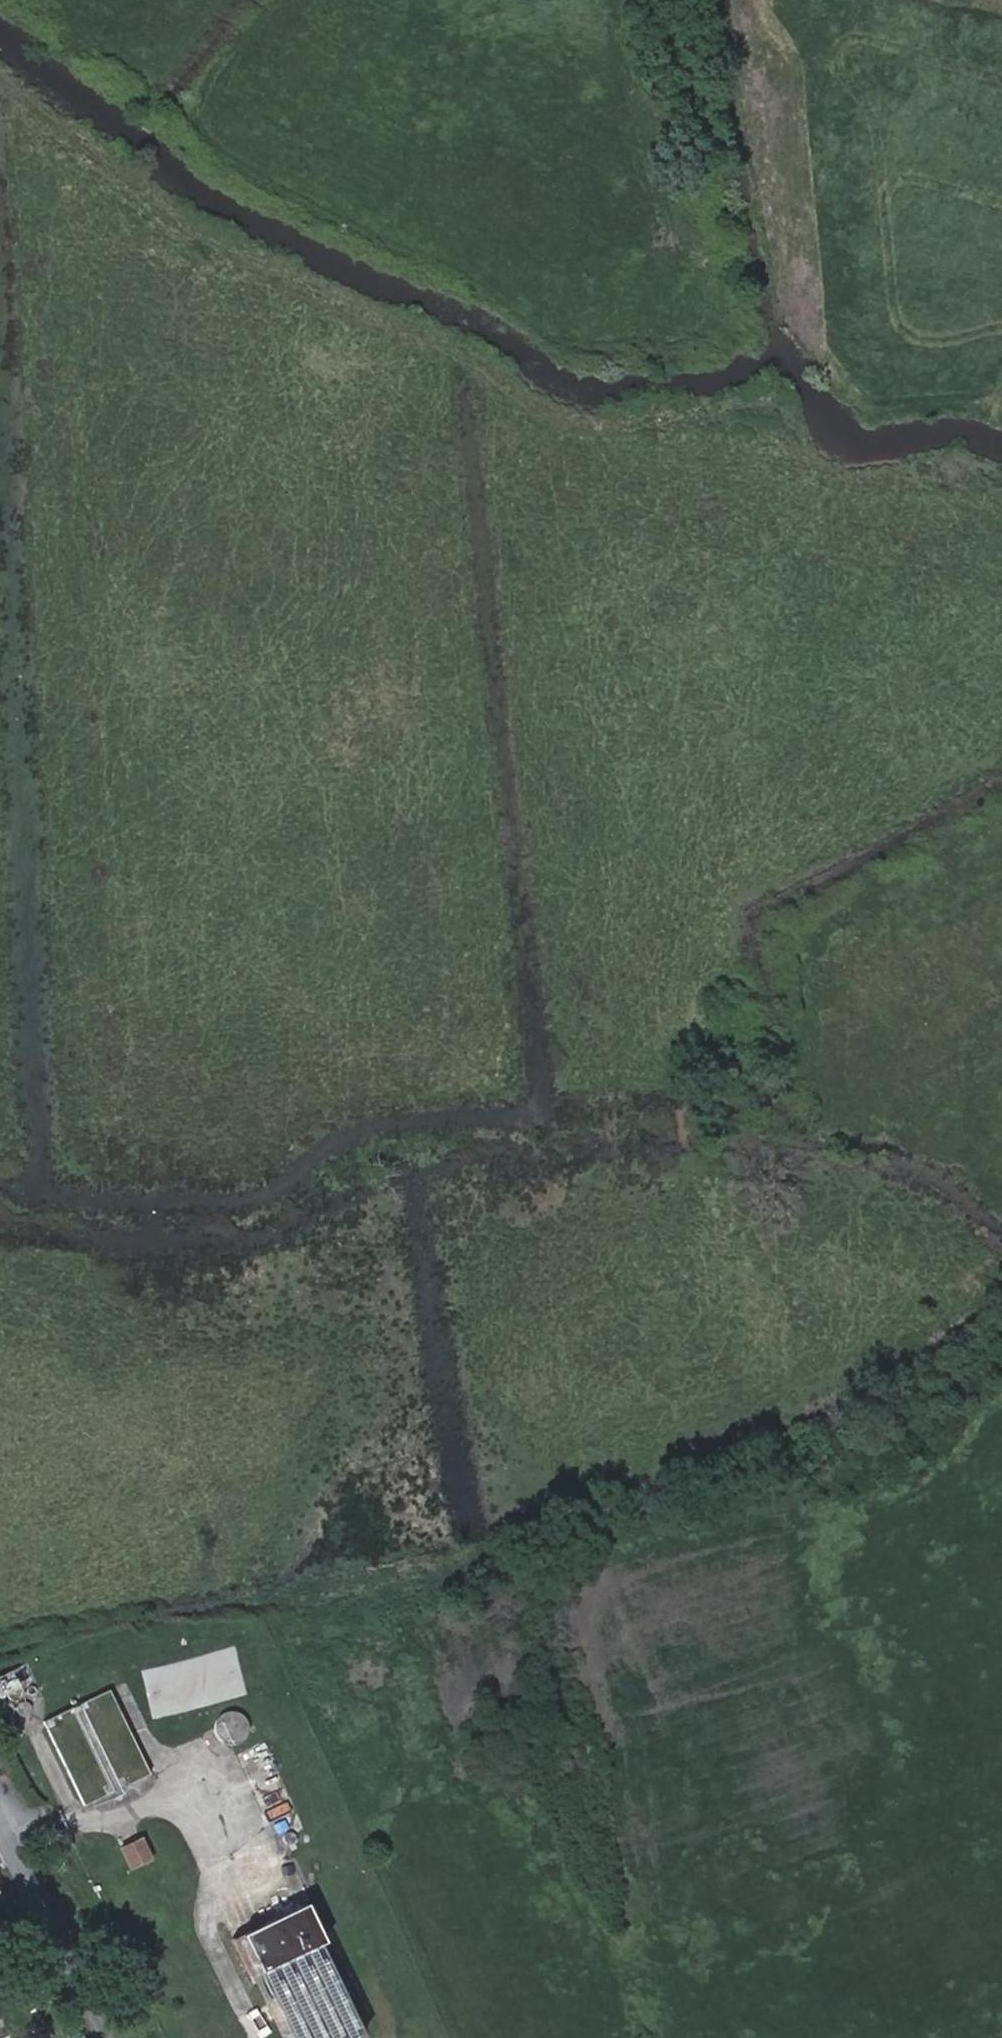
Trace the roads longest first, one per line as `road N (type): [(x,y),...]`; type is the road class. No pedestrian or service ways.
road 1 (residential): [(0,1790),(136,2037)]

